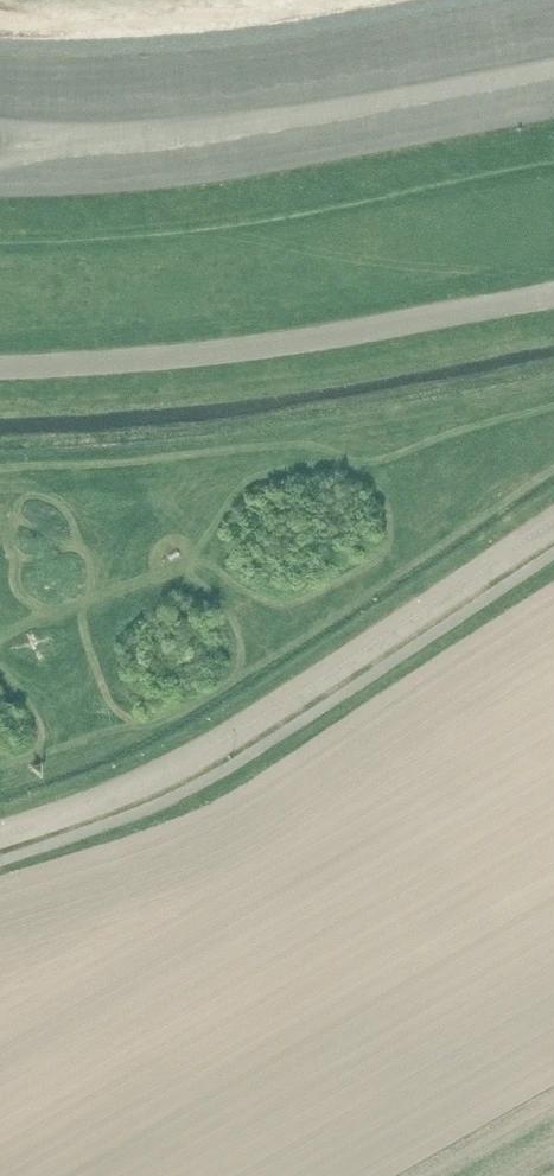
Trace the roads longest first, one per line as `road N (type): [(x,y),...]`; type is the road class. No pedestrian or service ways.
road 1 (tertiary): [(0,835),(198,756),(553,525)]
road 2 (unclassified): [(0,367),(297,341),(553,293)]

